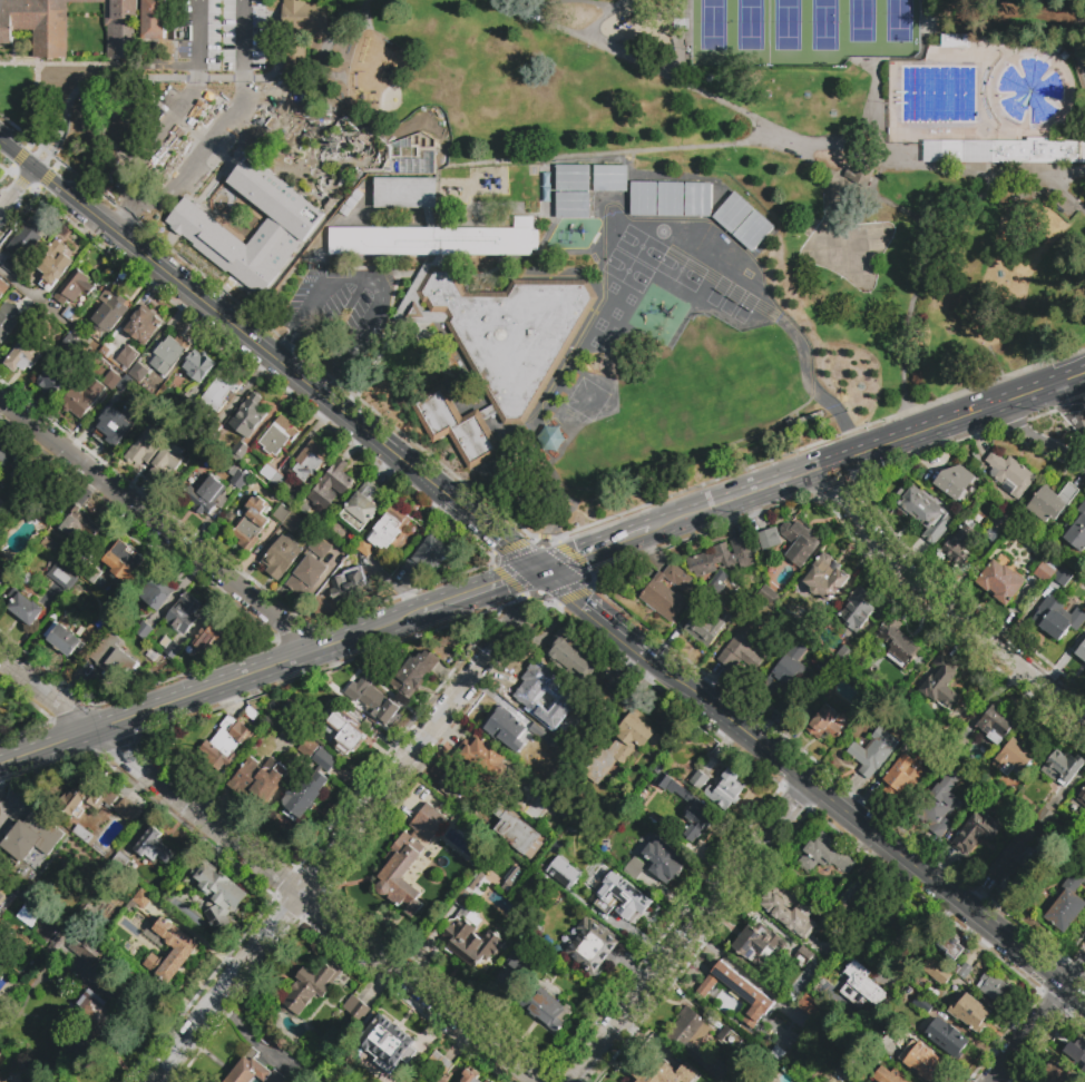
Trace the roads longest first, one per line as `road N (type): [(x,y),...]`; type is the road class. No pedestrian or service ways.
road 1 (residential): [(152,1081),(514,626)]
road 2 (secondary): [(638,649),(1084,1001)]
road 3 (residential): [(96,732),(535,1081)]
road 4 (secondary): [(0,767),(424,611)]
road 5 (secondary): [(661,528),(1084,375)]
road 6 (residential): [(0,404),(315,655)]
road 7 (residential): [(575,1081),(810,783)]
road 8 (residential): [(840,465),(889,562),(1084,719)]
road 9 (secondary): [(0,137),(180,281)]
road 10 (secondary): [(331,402),(451,499)]
road 11 (residential): [(994,1081),(1084,965)]
road 12 (secondary): [(539,570),(661,528)]
road 13 (secondary): [(539,570),(638,649)]
road 14 (secondary): [(180,281),(276,358)]
road 15 (residential): [(0,656),(96,732)]
road 16 (secondary): [(424,611),(539,570)]
road 17 (residential): [(974,415),(1084,462)]

